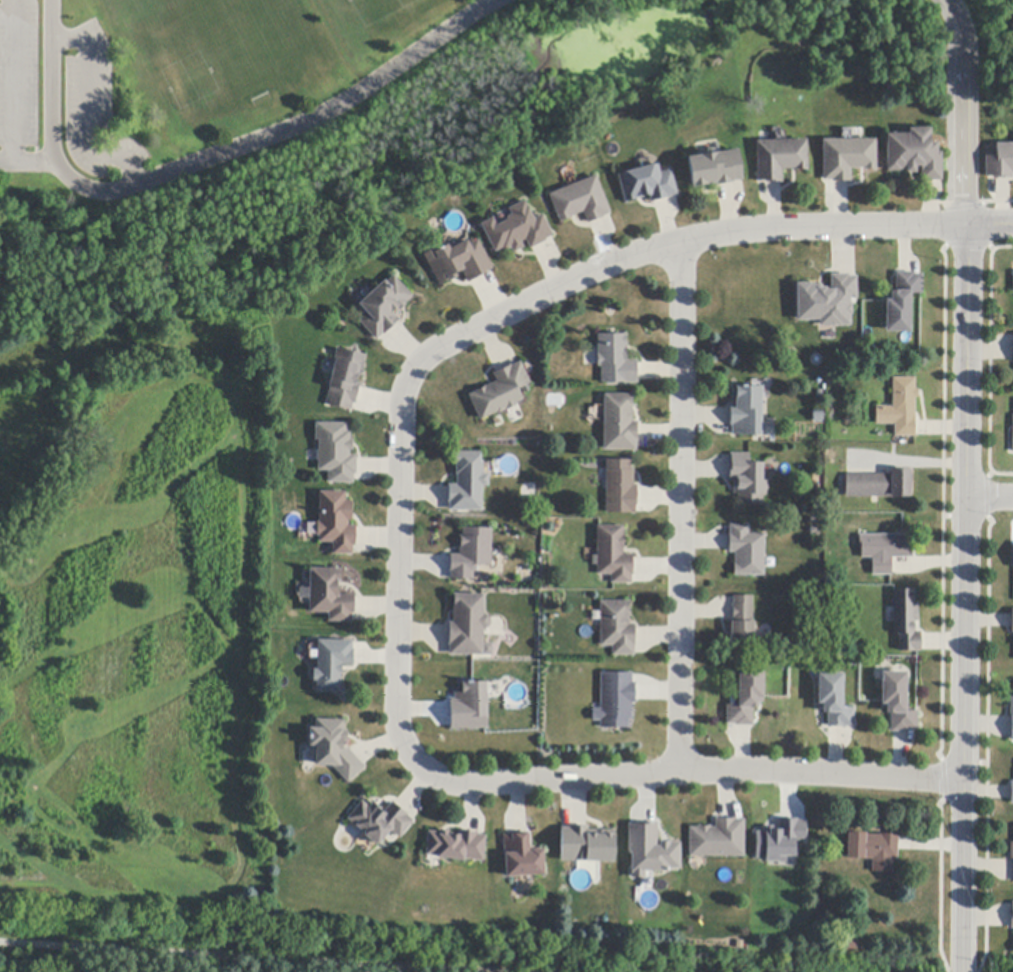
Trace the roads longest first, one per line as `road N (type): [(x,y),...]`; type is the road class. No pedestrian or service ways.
road 1 (residential): [(963,781),(680,772),(452,786),(419,768),(404,743),(396,701),(403,393),(421,360),(633,257),(682,242),(755,227),(966,226)]
road 2 (residential): [(960,947),(966,226)]
road 3 (residential): [(680,772),(682,242)]

